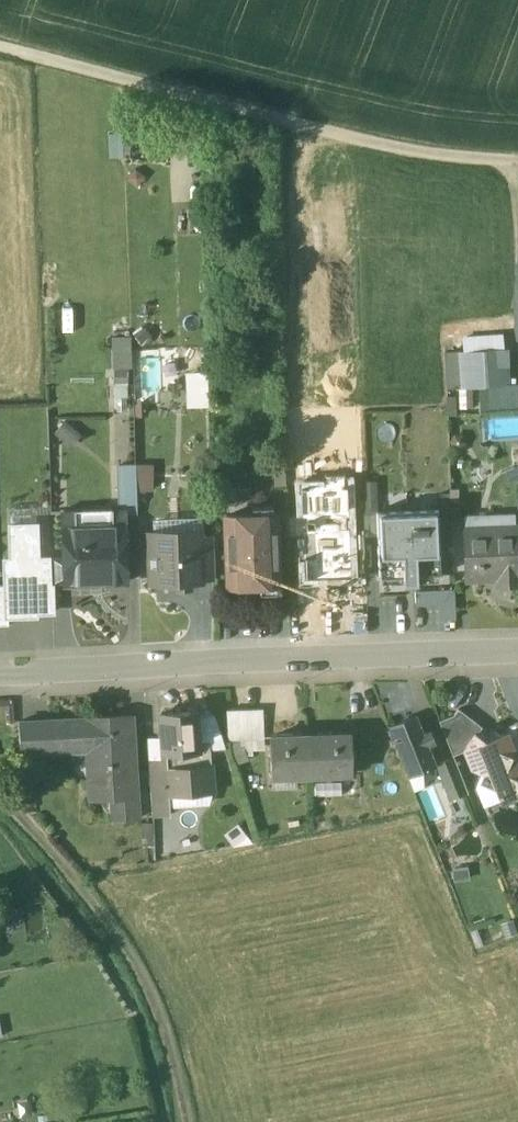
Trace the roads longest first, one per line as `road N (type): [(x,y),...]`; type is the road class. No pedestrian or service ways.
road 1 (track): [(517,167),(413,157),(0,48)]
road 2 (residential): [(0,678),(517,655)]
road 3 (track): [(0,796),(92,898),(152,984),(199,1121)]

